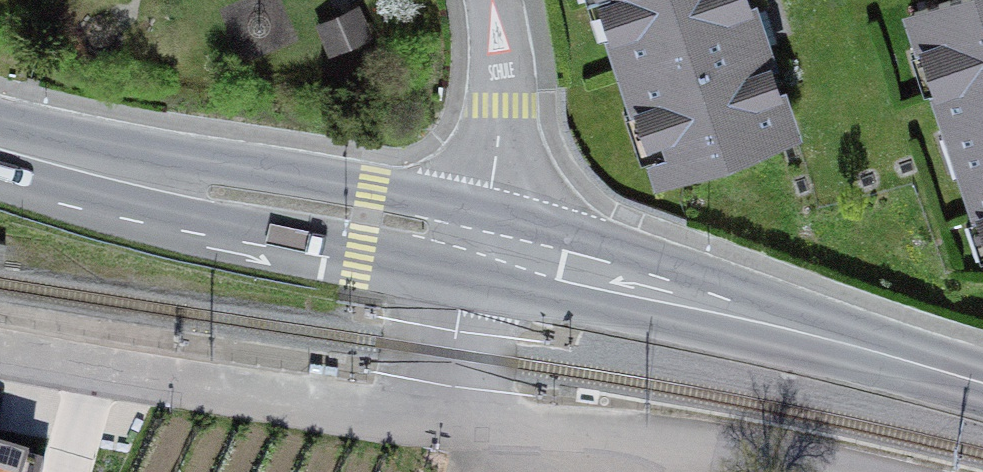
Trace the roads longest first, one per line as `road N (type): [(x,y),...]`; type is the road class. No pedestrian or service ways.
road 1 (secondary): [(982,381),(479,242)]
road 2 (secondary): [(479,242),(0,148)]
road 3 (residential): [(445,414),(0,331)]
road 4 (residential): [(445,414),(811,471)]
road 5 (residential): [(493,0),(502,104),(479,242)]
road 6 (residential): [(479,242),(445,414)]

